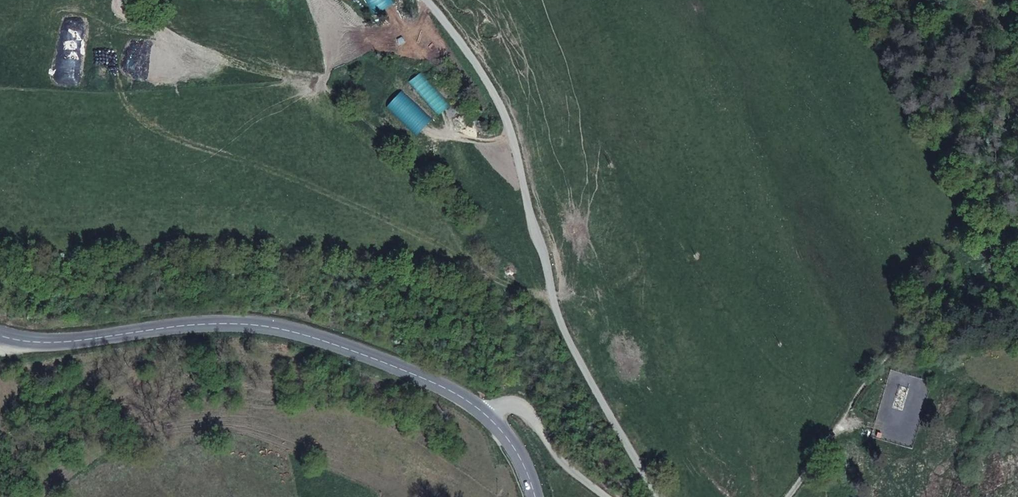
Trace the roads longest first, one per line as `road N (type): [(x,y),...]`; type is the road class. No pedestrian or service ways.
road 1 (unclassified): [(662,496),(559,327),(512,134),(465,41),(421,0)]
road 2 (secondary): [(484,411),(328,337),(247,317),(0,329)]
road 3 (unclassified): [(484,411),(519,404),(566,465),(607,496)]

